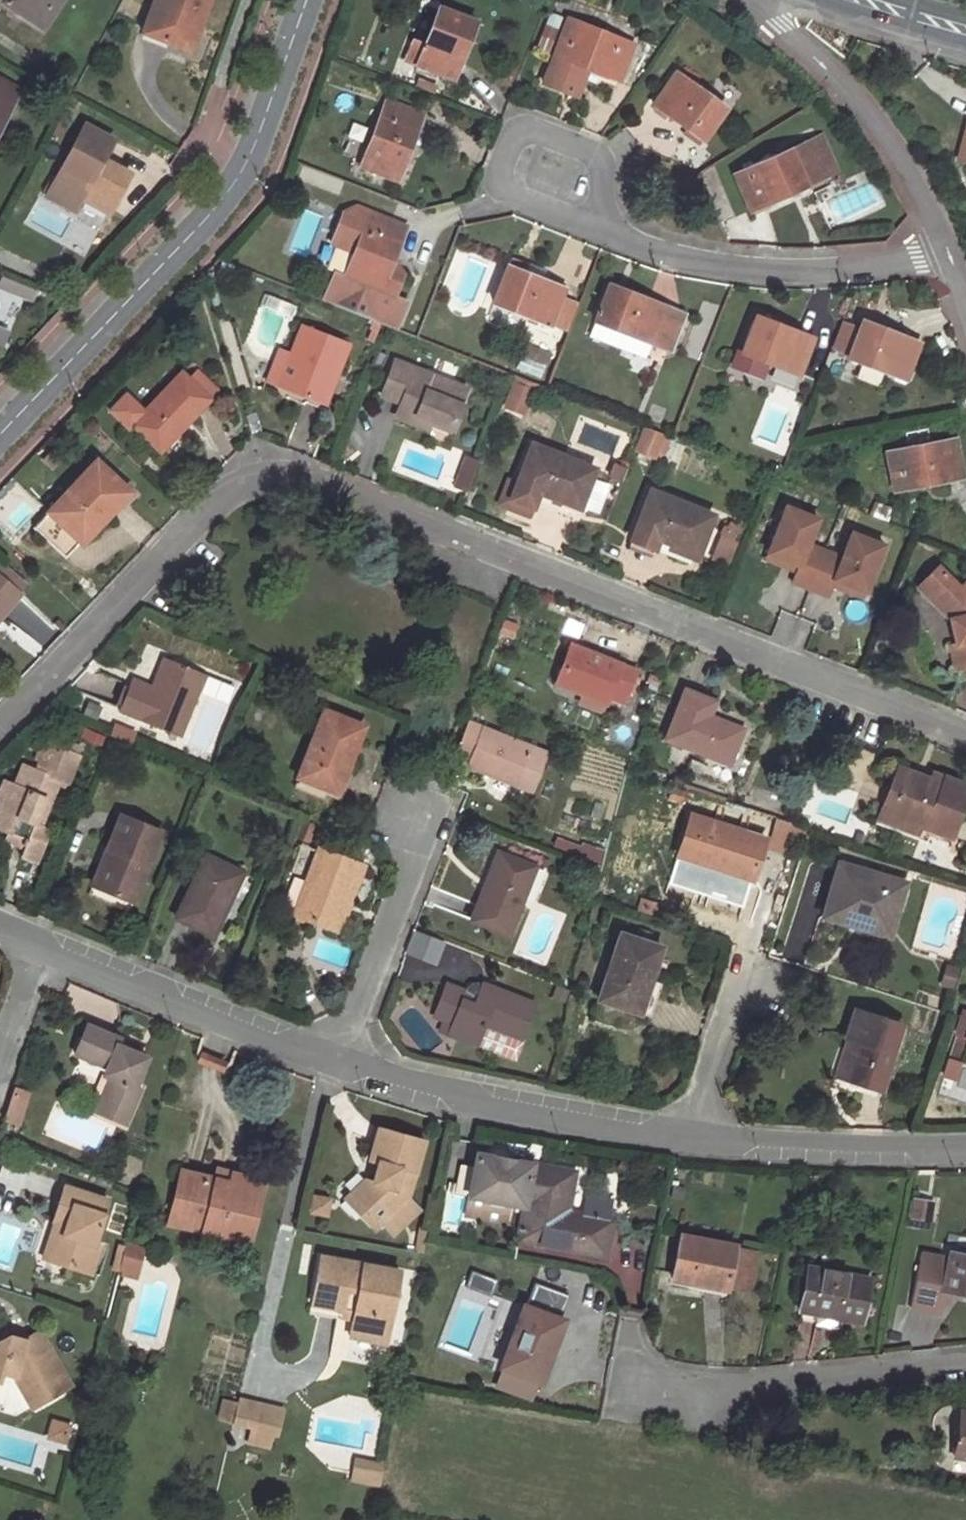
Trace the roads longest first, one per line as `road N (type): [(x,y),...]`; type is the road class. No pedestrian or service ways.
road 1 (residential): [(965,735),(779,667),(512,553),(294,478),(234,489),(0,734)]
road 2 (tertiary): [(0,435),(236,182),(306,0)]
road 3 (residential): [(694,1134),(605,1128),(337,1064)]
road 4 (residential): [(596,227),(704,263),(802,270),(948,252)]
road 5 (residential): [(634,1385),(734,1387),(965,1365)]
road 6 (residential): [(337,1064),(39,949)]
road 7 (residential): [(771,0),(779,24),(878,124),(948,252)]
road 8 (residential): [(965,1146),(694,1134)]
road 9 (residential): [(425,810),(337,1064)]
road 10 (residential): [(596,227),(603,170),(592,154),(532,132),(510,139),(497,176),(509,197)]
road 11 (residential): [(694,1134),(746,961)]

